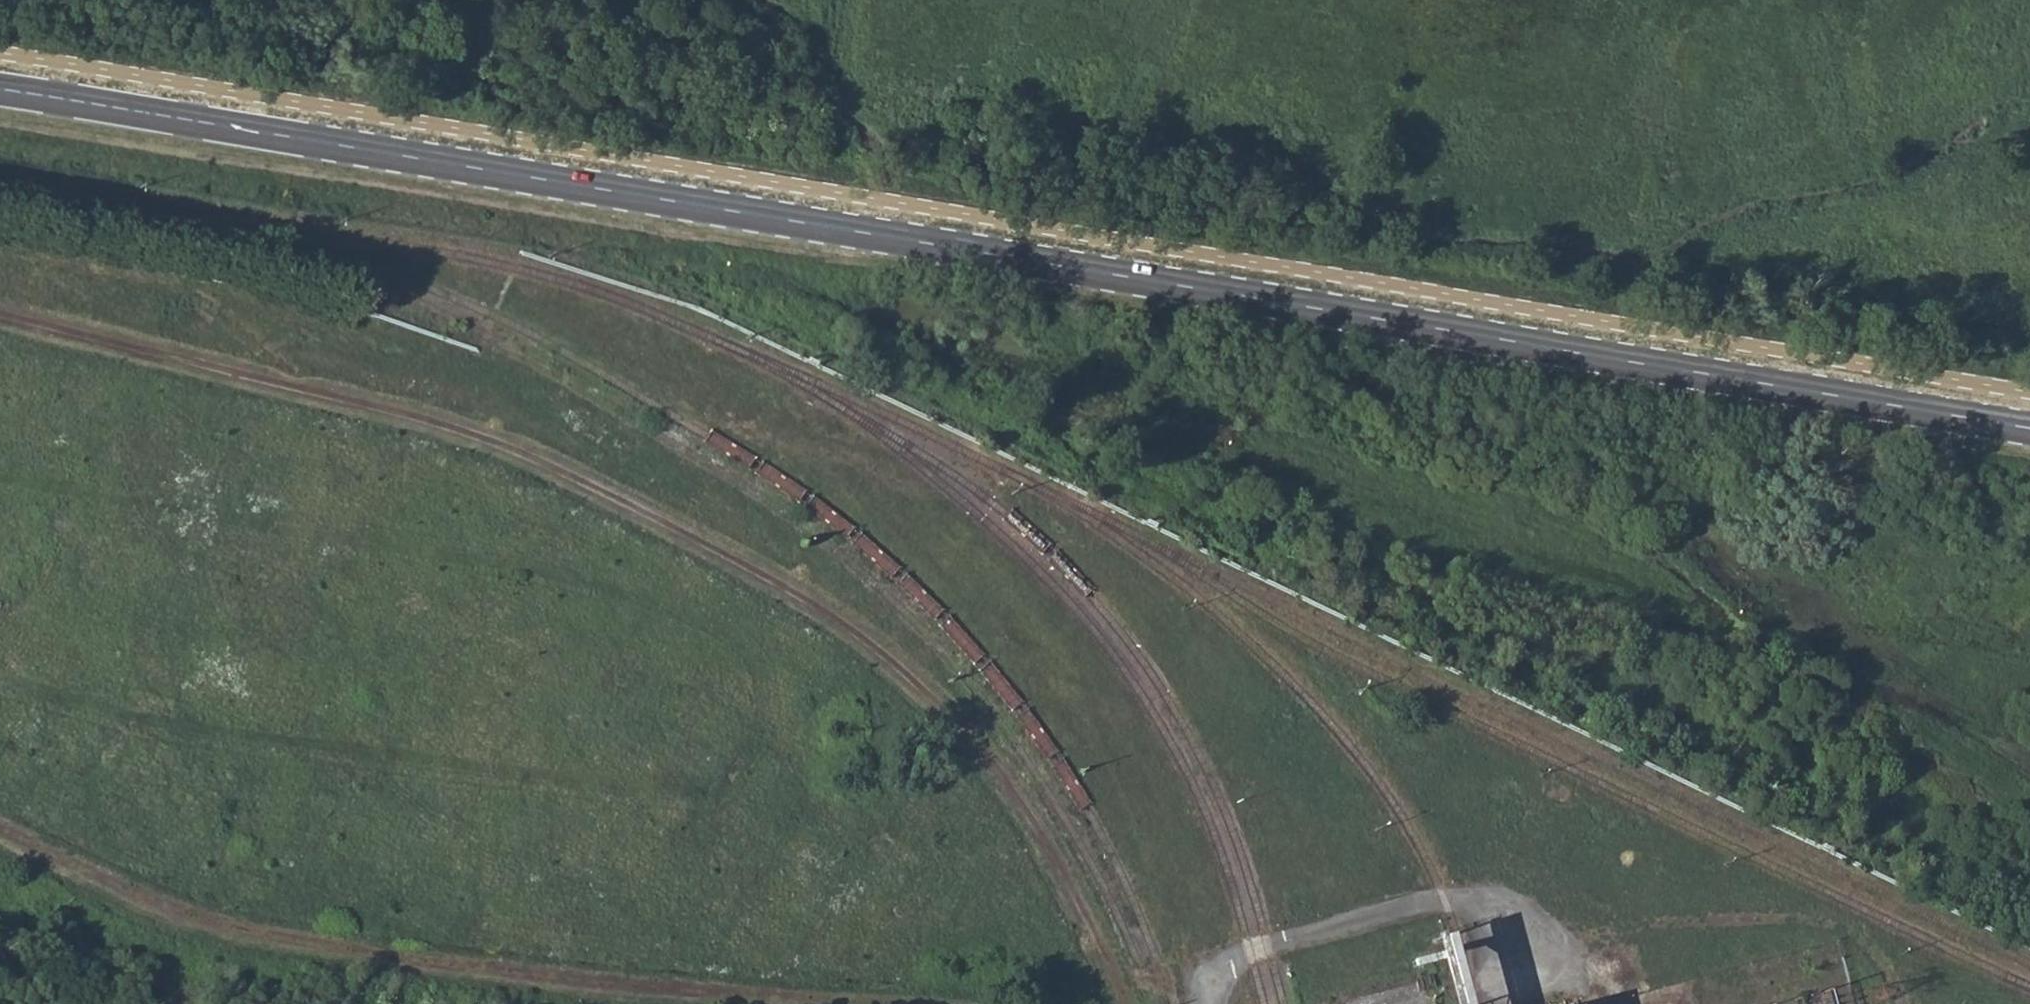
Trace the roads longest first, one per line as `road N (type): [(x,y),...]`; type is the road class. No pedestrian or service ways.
road 1 (secondary): [(0,88),(2029,428)]
road 2 (track): [(0,315),(431,422),(600,492),(854,630),(1004,781),(1123,1003)]
road 3 (track): [(876,1003),(454,966),(267,933),(168,904),(0,831)]

